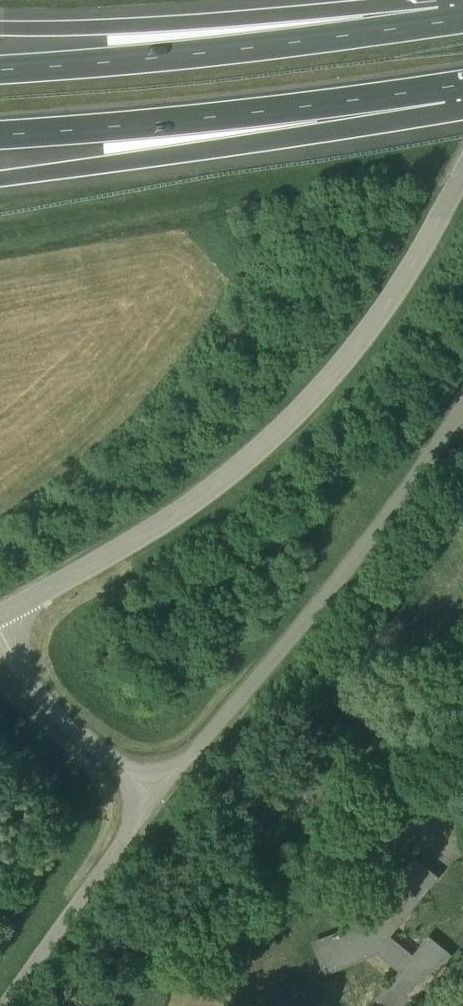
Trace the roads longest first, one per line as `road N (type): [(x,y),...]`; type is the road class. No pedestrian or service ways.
road 1 (tertiary): [(0,616),(165,522),(248,460),(336,373),(462,174)]
road 2 (unclassified): [(462,407),(332,589),(156,793)]
road 3 (motorway): [(0,178),(445,87)]
road 4 (motorway): [(0,133),(445,87)]
road 5 (motorway): [(438,22),(0,70)]
road 6 (motorway): [(438,22),(0,27)]
road 7 (unclassified): [(156,793),(3,1005)]
road 8 (unclassified): [(156,793),(42,699),(0,631)]

